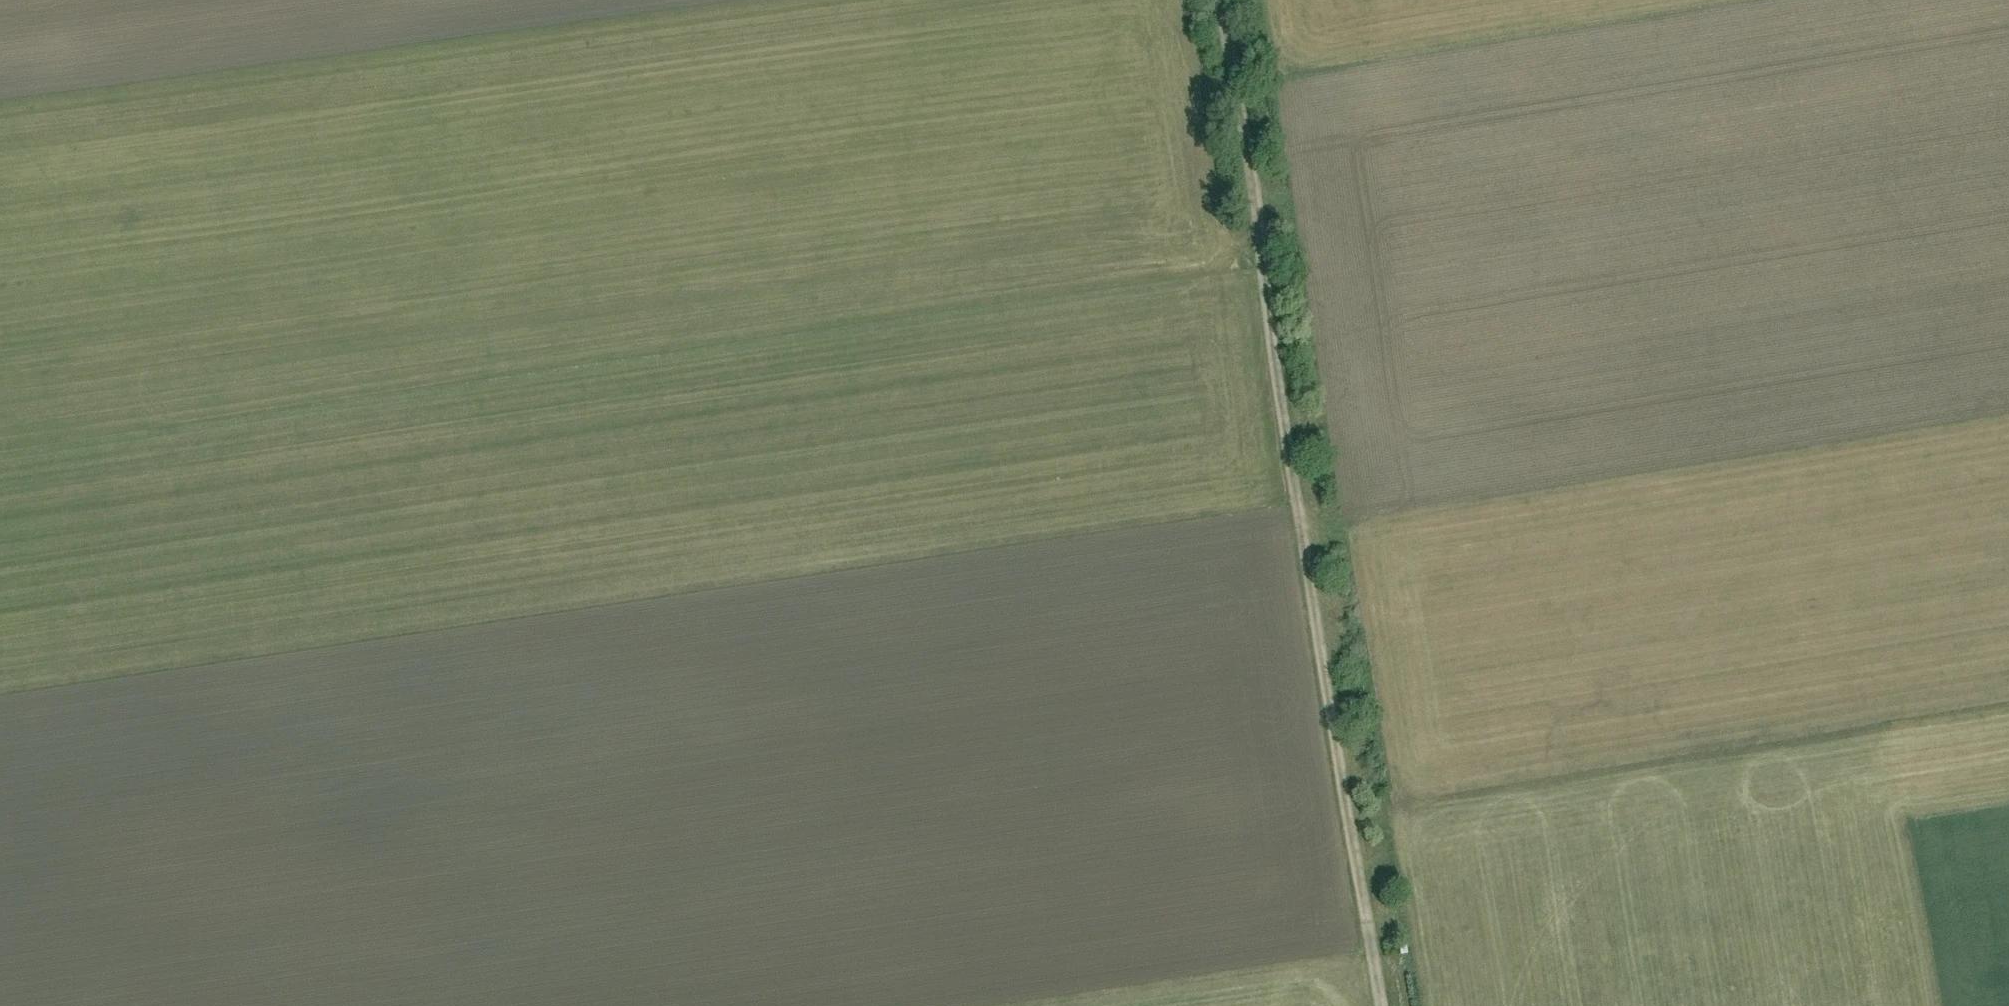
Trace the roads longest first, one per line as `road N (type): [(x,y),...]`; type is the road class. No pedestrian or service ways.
road 1 (track): [(1382,1005),(1220,0)]

